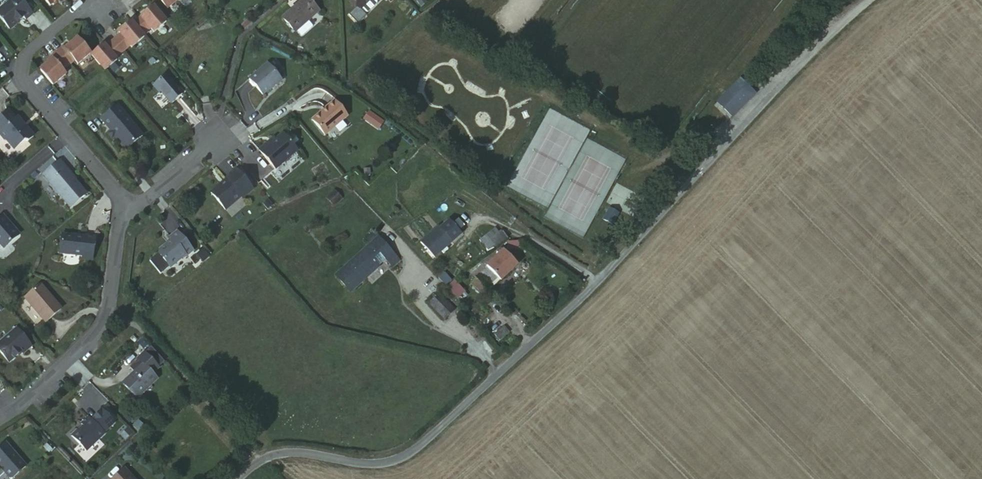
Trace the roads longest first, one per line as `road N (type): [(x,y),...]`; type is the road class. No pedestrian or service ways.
road 1 (unclassified): [(238,478),(261,459),(295,453),(381,466),(426,444),(598,286)]
road 2 (unclassified): [(598,286),(816,44),(870,0)]
road 3 (residential): [(120,216),(115,196),(21,82),(23,56),(78,10),(102,10)]
road 4 (residential): [(0,418),(106,323),(120,216)]
road 5 (residential): [(120,216),(217,138)]

